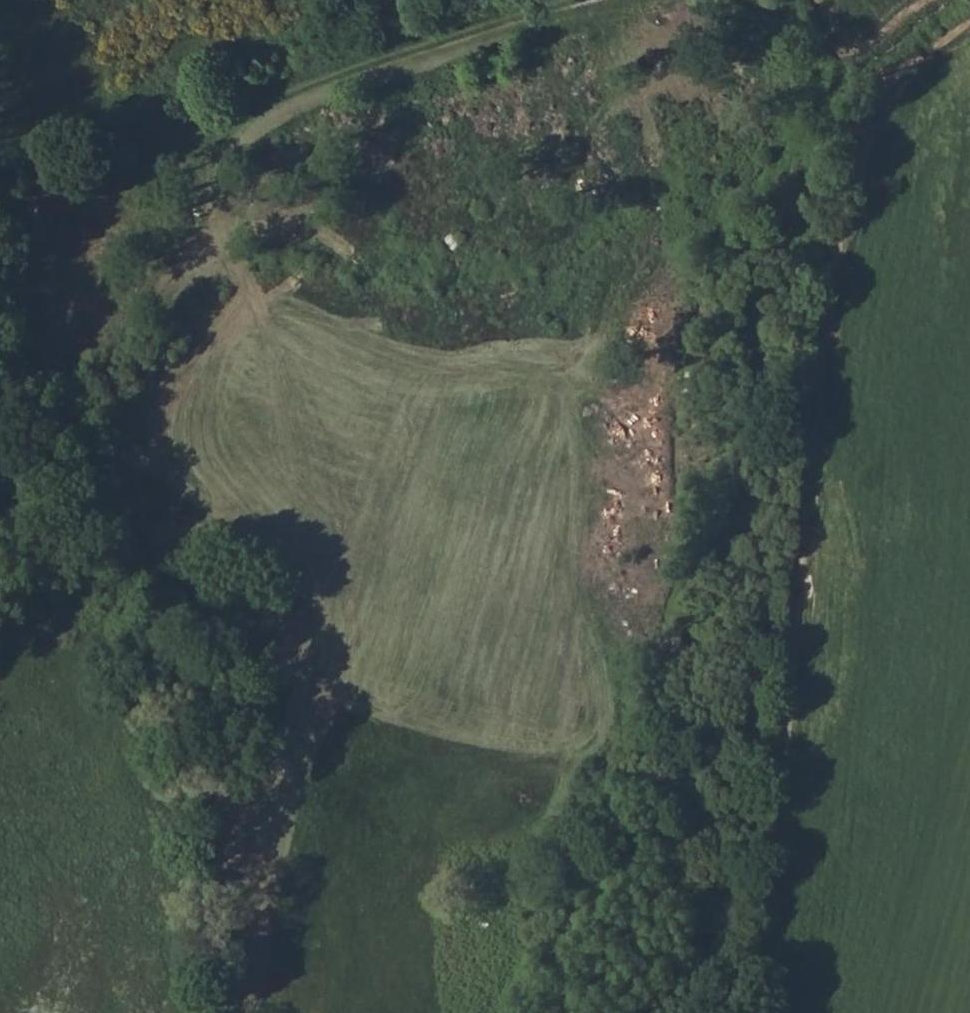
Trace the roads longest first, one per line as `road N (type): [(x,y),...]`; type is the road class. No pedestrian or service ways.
road 1 (track): [(608,0),(299,89),(247,130),(219,195),(245,285)]

